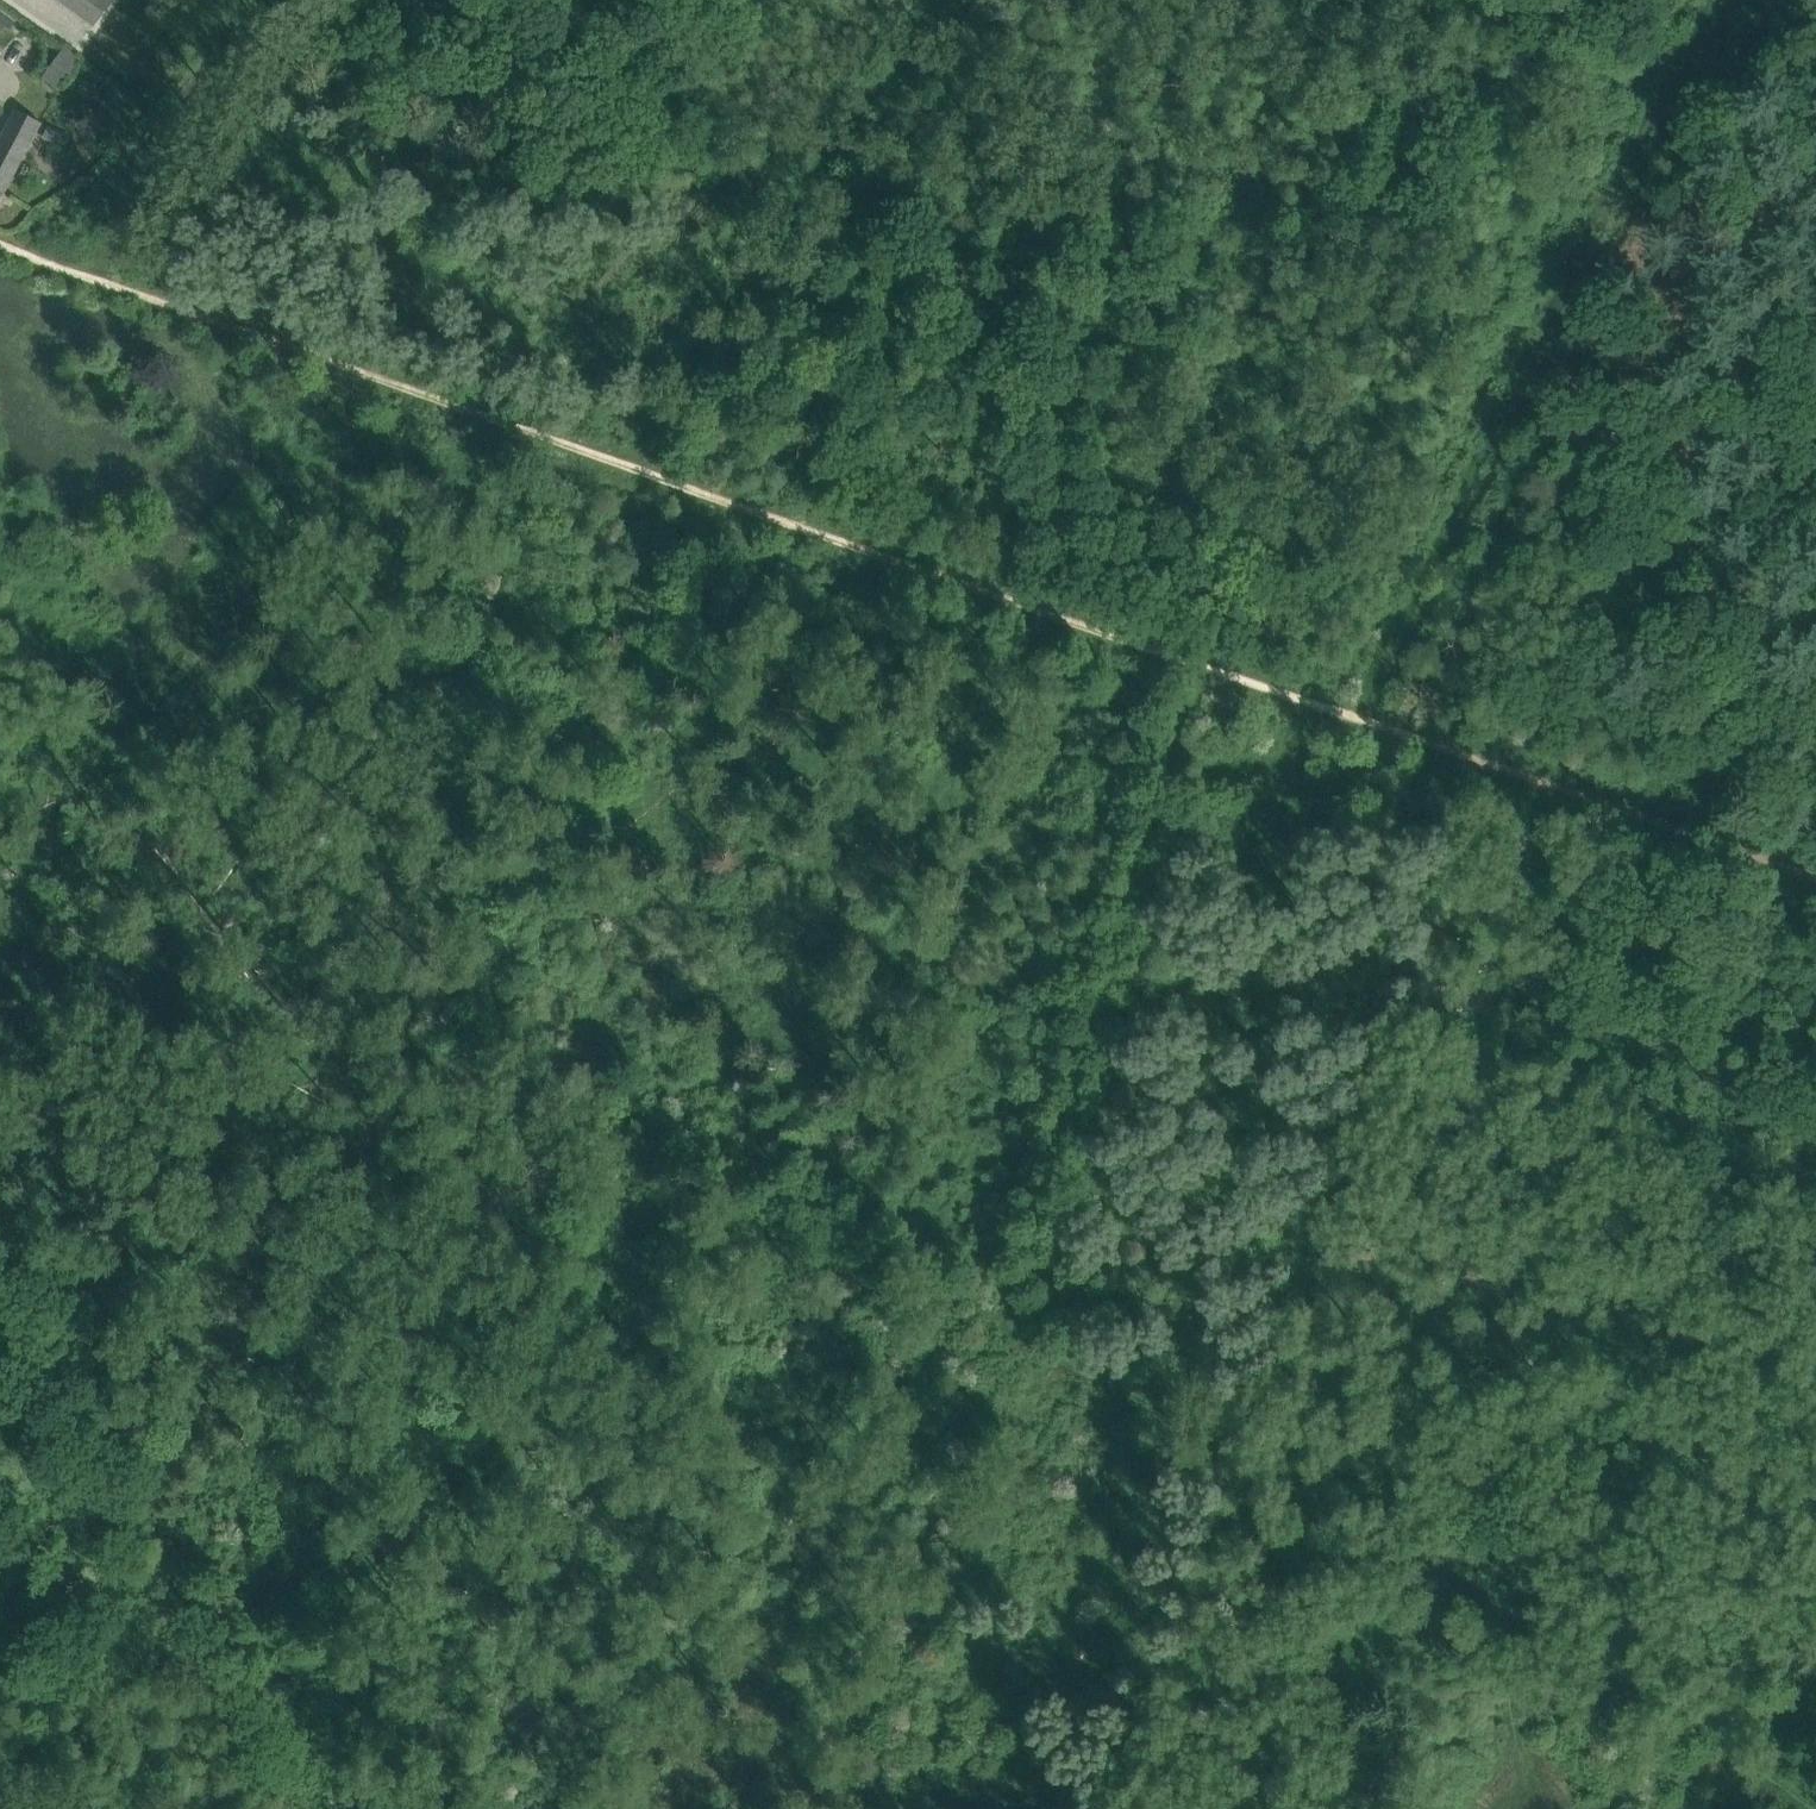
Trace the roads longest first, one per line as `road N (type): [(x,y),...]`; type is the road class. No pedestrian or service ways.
road 1 (track): [(1815,881),(1723,863),(620,461)]
road 2 (track): [(620,461),(0,241)]

